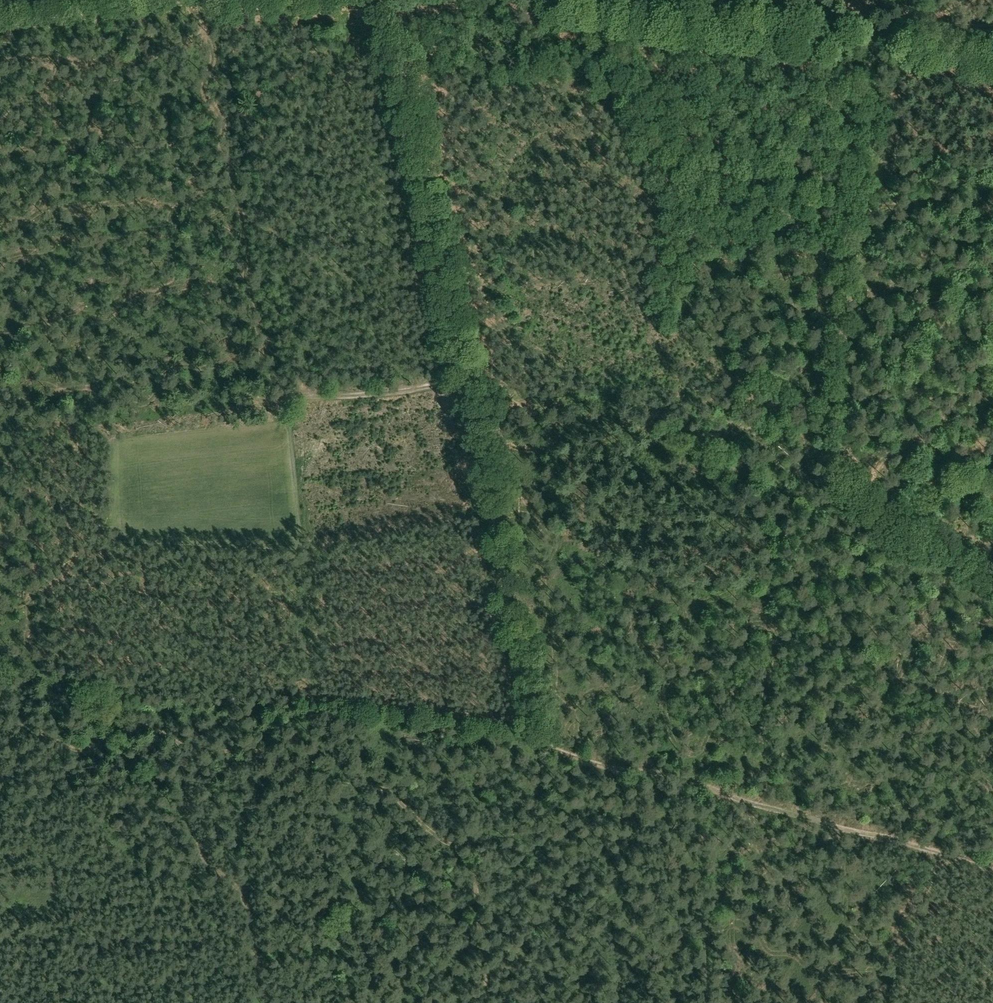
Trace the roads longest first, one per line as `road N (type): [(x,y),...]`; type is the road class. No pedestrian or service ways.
road 1 (track): [(396,0),(540,742),(550,751),(992,863)]
road 2 (track): [(992,72),(506,0)]
road 3 (track): [(207,0),(0,27)]

